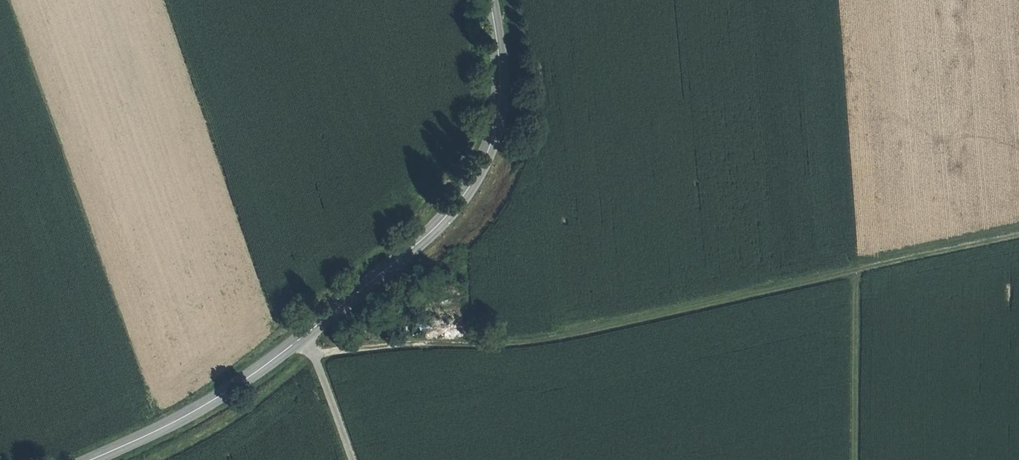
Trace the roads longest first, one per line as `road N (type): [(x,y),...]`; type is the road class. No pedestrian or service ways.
road 1 (track): [(1018,235),(561,337),(383,345),(315,356)]
road 2 (secondary): [(491,0),(500,100),(471,185),(430,233),(305,335)]
road 3 (secondary): [(305,335),(236,387),(92,459)]
road 4 (track): [(858,459),(857,272)]
road 5 (unclassified): [(305,335),(352,459)]

